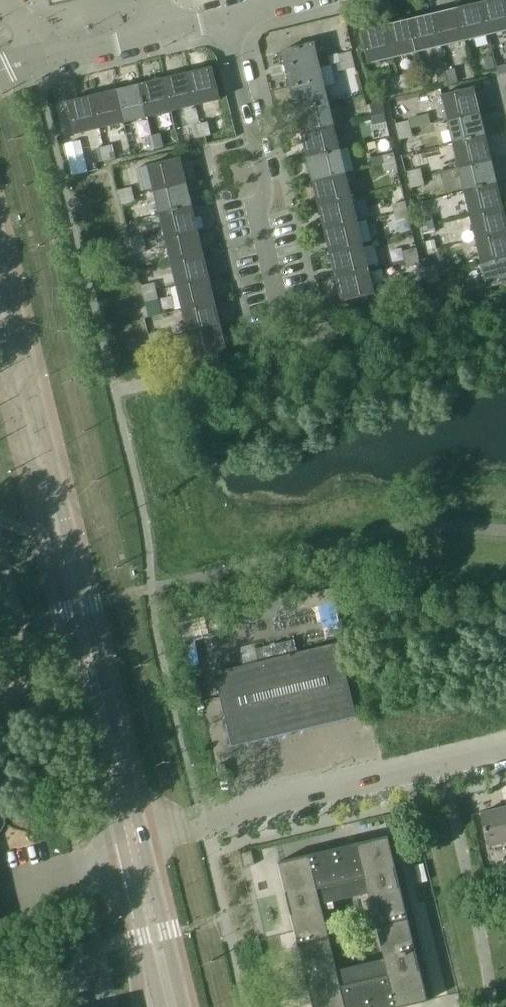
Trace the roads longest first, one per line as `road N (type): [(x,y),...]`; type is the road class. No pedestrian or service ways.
road 1 (tertiary): [(88,653),(91,627),(0,256)]
road 2 (residential): [(131,840),(505,750)]
road 3 (tertiary): [(0,337),(68,628),(88,653)]
road 4 (residential): [(282,317),(258,219),(266,184),(224,16)]
road 5 (tertiary): [(171,1006),(131,840)]
road 6 (tertiary): [(131,840),(93,674)]
road 7 (residential): [(35,62),(161,32)]

